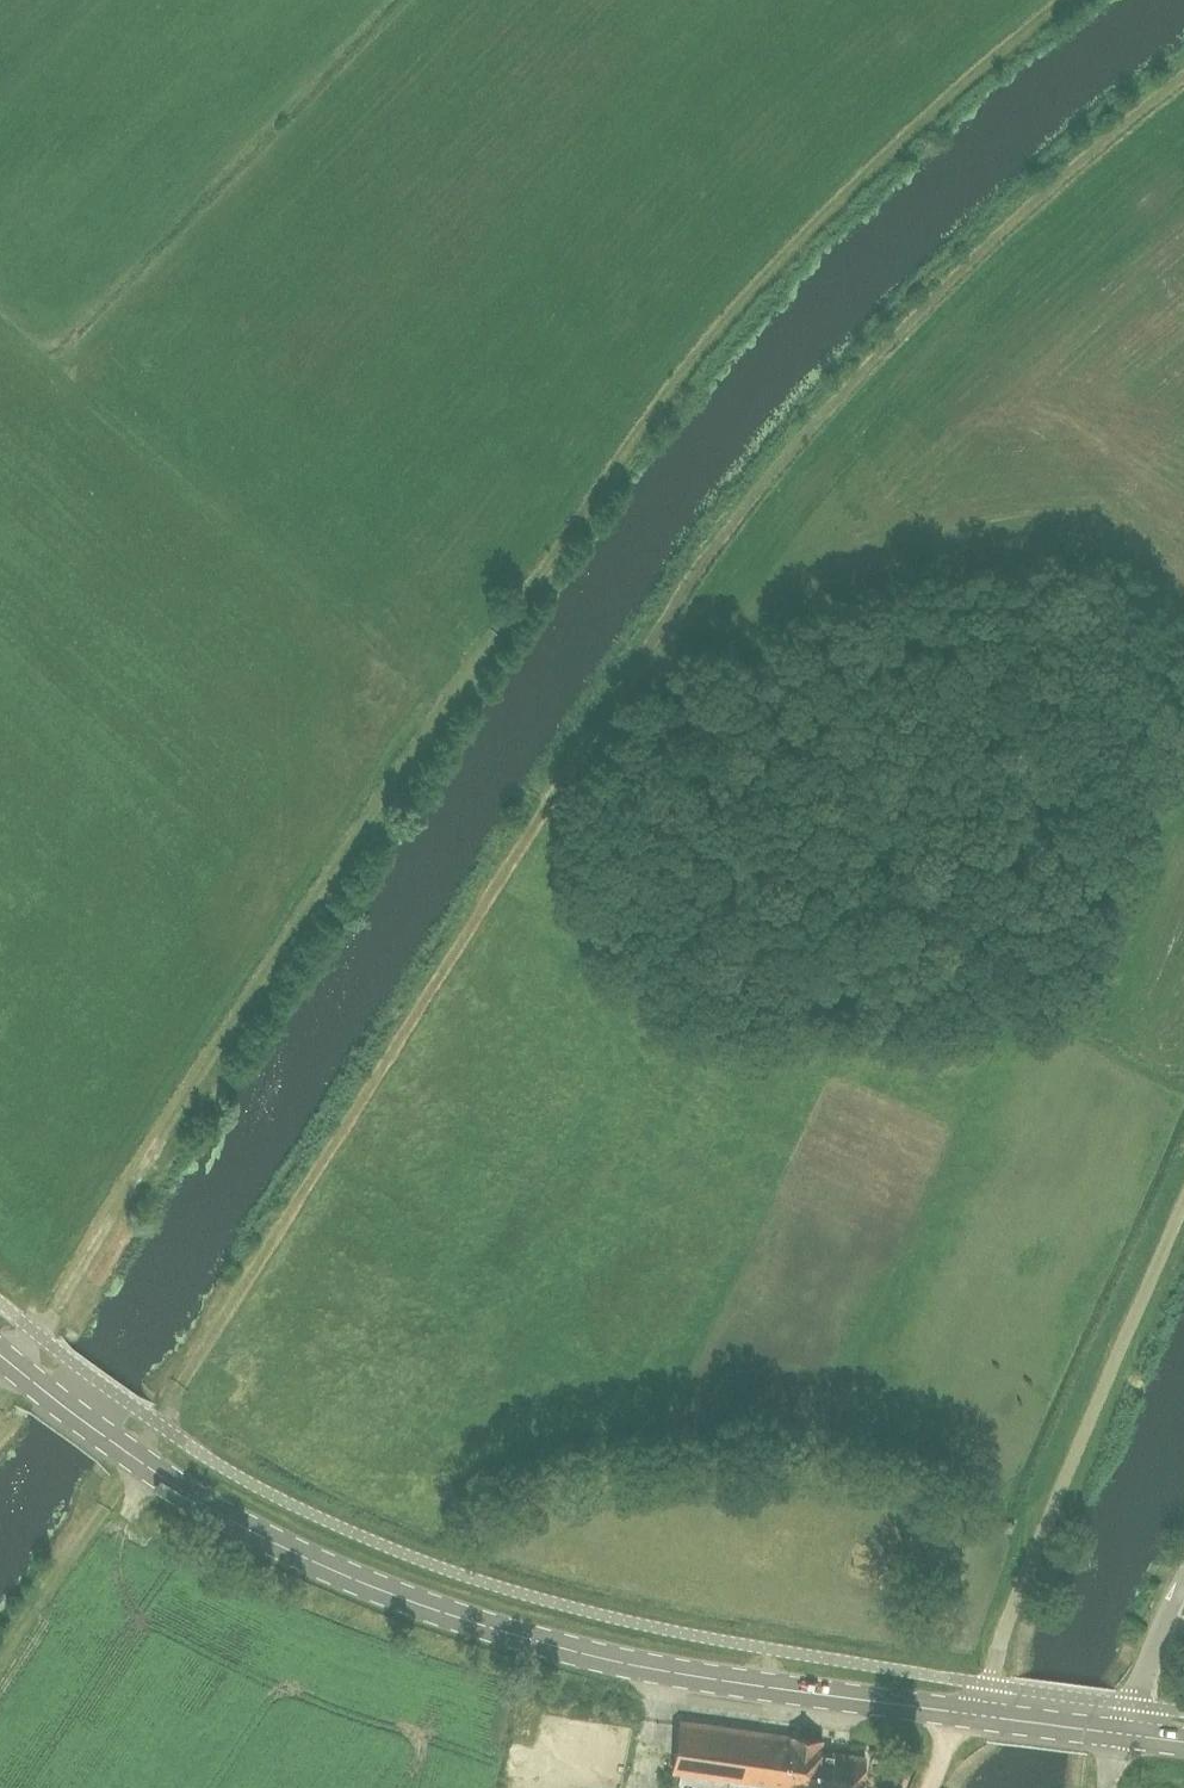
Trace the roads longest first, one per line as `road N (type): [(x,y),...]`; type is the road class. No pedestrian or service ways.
road 1 (secondary): [(969,1714),(606,1659),(396,1597),(206,1504),(0,1356)]
road 2 (track): [(483,652),(15,1368)]
road 3 (track): [(1070,0),(912,131),(769,277),(675,383),(509,614)]
road 4 (unclassified): [(969,1714),(990,1685),(1006,1622),(1183,1199)]
road 5 (unclassified): [(1124,1734),(1183,1584)]
road 6 (secondary): [(1124,1734),(969,1714)]

